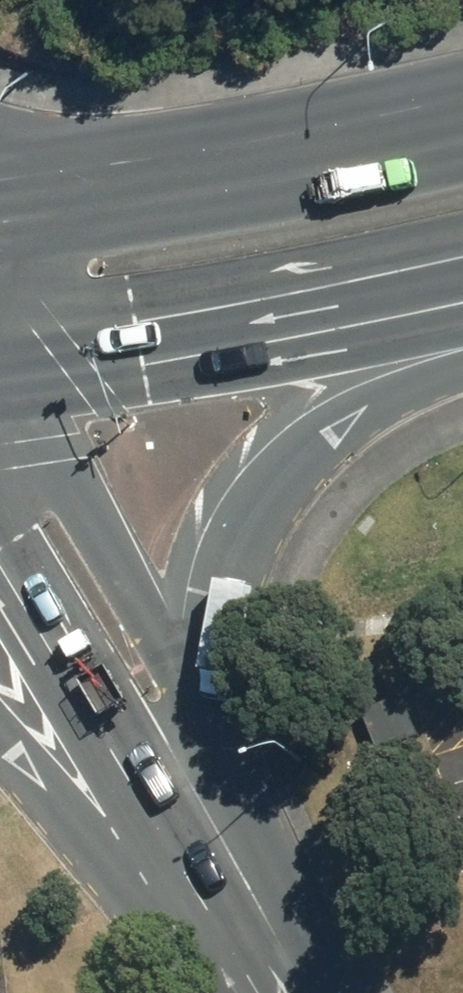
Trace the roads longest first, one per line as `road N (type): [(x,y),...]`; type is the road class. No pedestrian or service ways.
road 1 (primary): [(462,321),(346,431),(263,531),(209,642),(167,822)]
road 2 (primary): [(462,289),(0,369)]
road 3 (primary): [(109,188),(462,119)]
road 4 (unclassified): [(0,521),(167,822)]
road 5 (primary): [(167,822),(0,696)]
road 6 (unclassified): [(167,822),(271,992)]
road 7 (primary): [(0,120),(109,188)]

